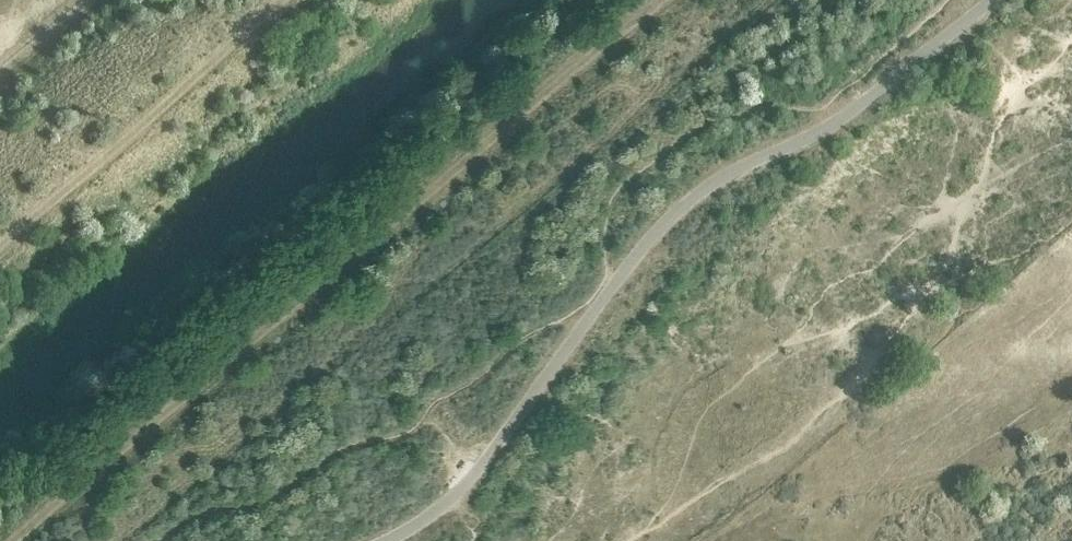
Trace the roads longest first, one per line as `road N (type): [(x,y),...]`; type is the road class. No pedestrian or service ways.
road 1 (track): [(23,540),(672,0)]
road 2 (track): [(280,0),(0,248)]

